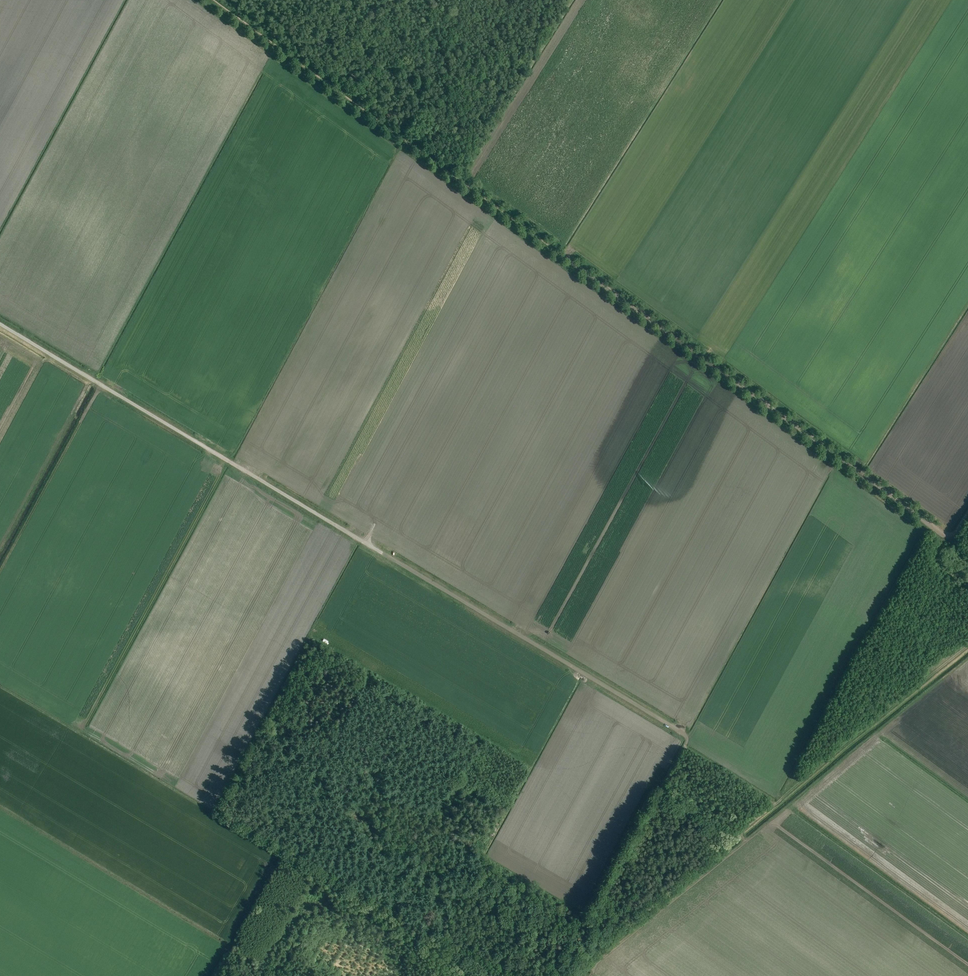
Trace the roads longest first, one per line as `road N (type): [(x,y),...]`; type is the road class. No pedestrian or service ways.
road 1 (track): [(213,0),(950,539)]
road 2 (track): [(0,324),(663,721),(686,745)]
road 3 (track): [(781,801),(967,646)]

